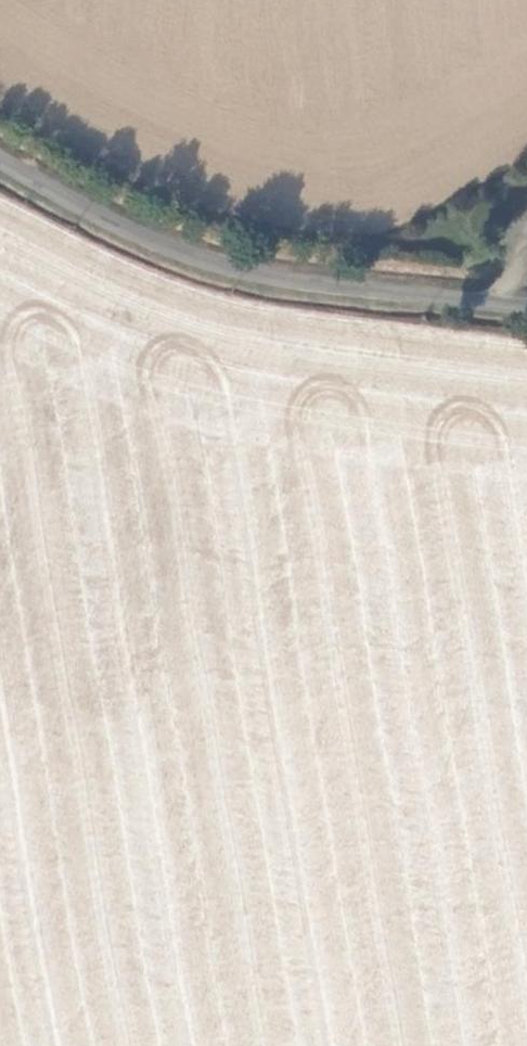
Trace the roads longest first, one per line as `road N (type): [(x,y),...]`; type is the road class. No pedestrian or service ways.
road 1 (unclassified): [(0,166),(229,280),(526,311)]

